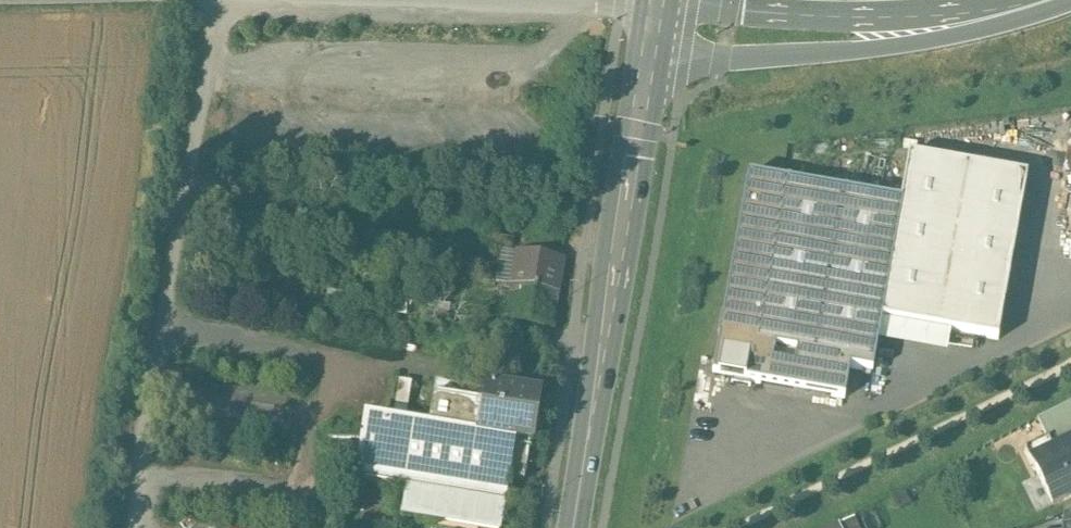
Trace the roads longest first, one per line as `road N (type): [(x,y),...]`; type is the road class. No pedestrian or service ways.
road 1 (secondary): [(655,46),(573,527)]
road 2 (trunk): [(655,46),(713,51),(905,39),(1070,3)]
road 3 (trunk): [(984,0),(853,13),(726,0)]

